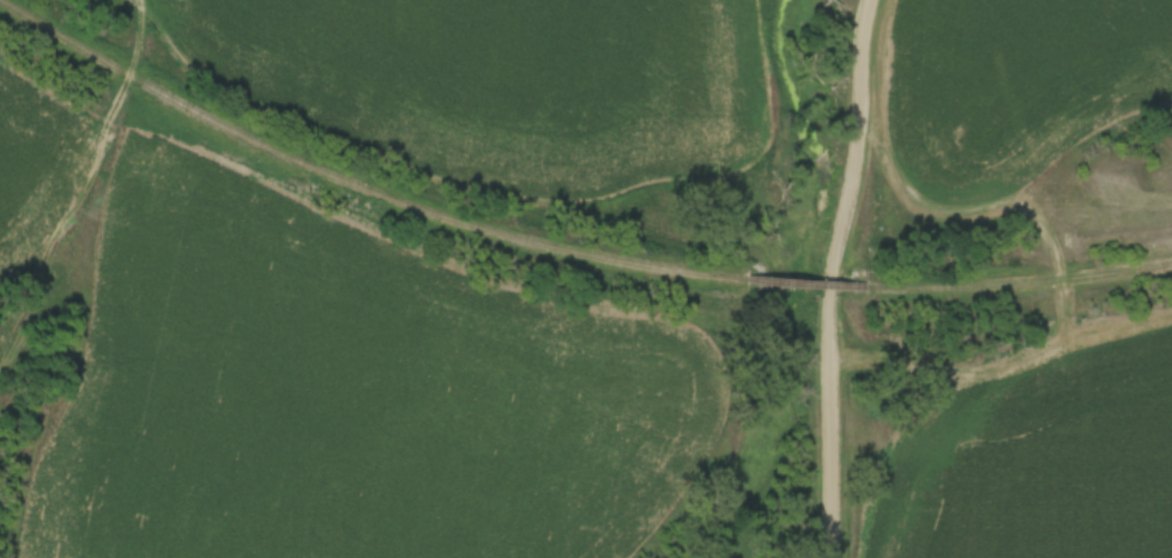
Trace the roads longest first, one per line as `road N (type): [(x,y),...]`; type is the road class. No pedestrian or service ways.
road 1 (residential): [(865,0),(853,174),(829,290),(830,557)]

